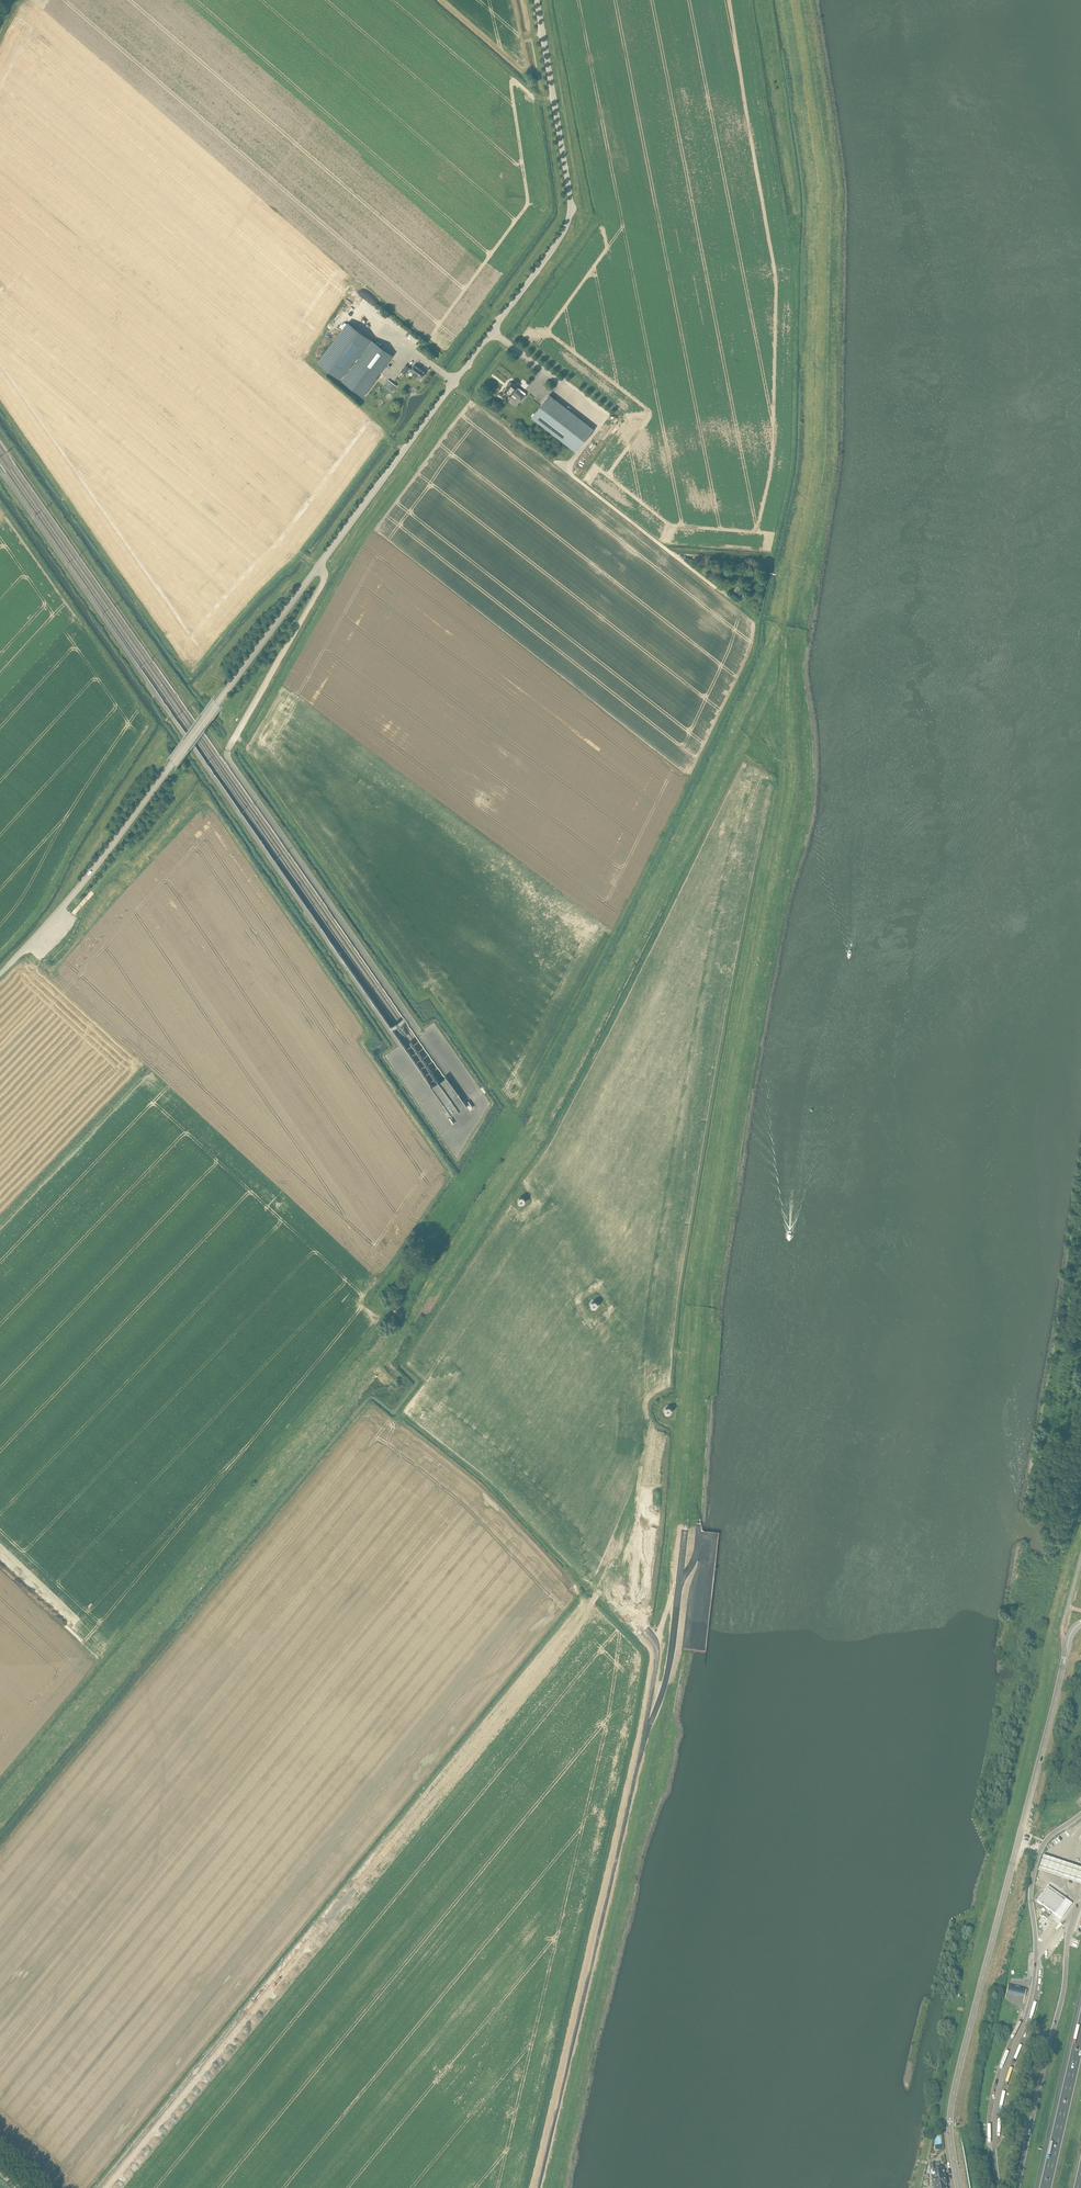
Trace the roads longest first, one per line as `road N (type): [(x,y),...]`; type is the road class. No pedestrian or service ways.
road 1 (track): [(797,0),(823,211),(815,472),(785,633),(531,1134),(353,1388),(0,1813)]
road 2 (track): [(538,2187),(671,1592),(692,1305),(785,786),(785,633)]
road 3 (unclassified): [(0,974),(109,848),(561,237),(570,200),(537,0)]
road 4 (unclassified): [(1080,1623),(1065,1650),(958,2069),(950,2130),(958,2187)]
road 5 (track): [(0,433),(227,755)]
road 6 (motorway): [(1080,2033),(1045,2187)]
road 7 (track): [(44,928),(71,918),(116,865),(138,874)]

